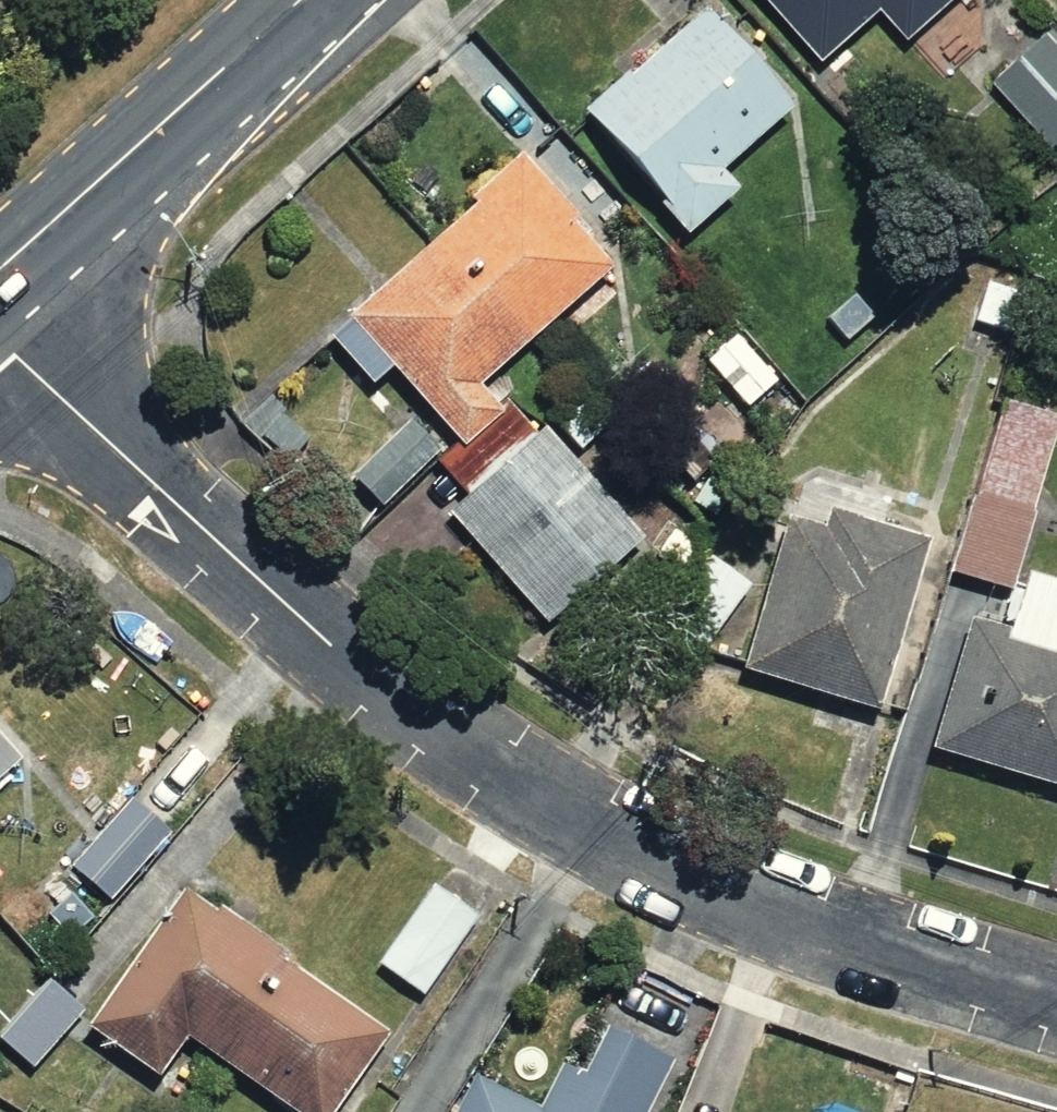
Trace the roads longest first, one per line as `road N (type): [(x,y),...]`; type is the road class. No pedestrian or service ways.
road 1 (residential): [(0,337),(213,541),(470,759),(660,871),(826,933),(1056,1000)]
road 2 (secondary): [(304,0),(0,271)]

